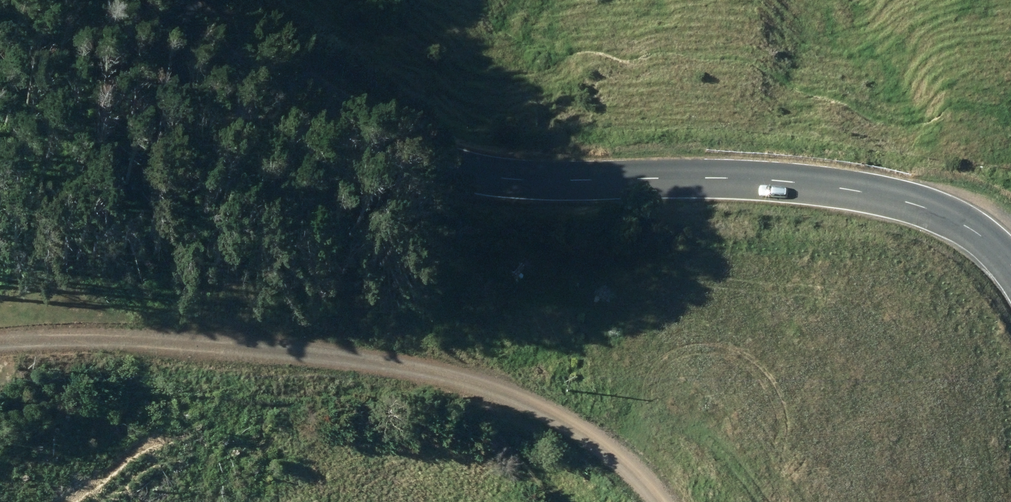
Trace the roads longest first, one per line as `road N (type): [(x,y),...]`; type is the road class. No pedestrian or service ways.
road 1 (tertiary): [(162,0),(408,161),(547,183),(842,188),(951,217),(1010,269)]
road 2 (unclassified): [(667,501),(619,456),(551,412),(477,382),(149,342),(0,344)]

